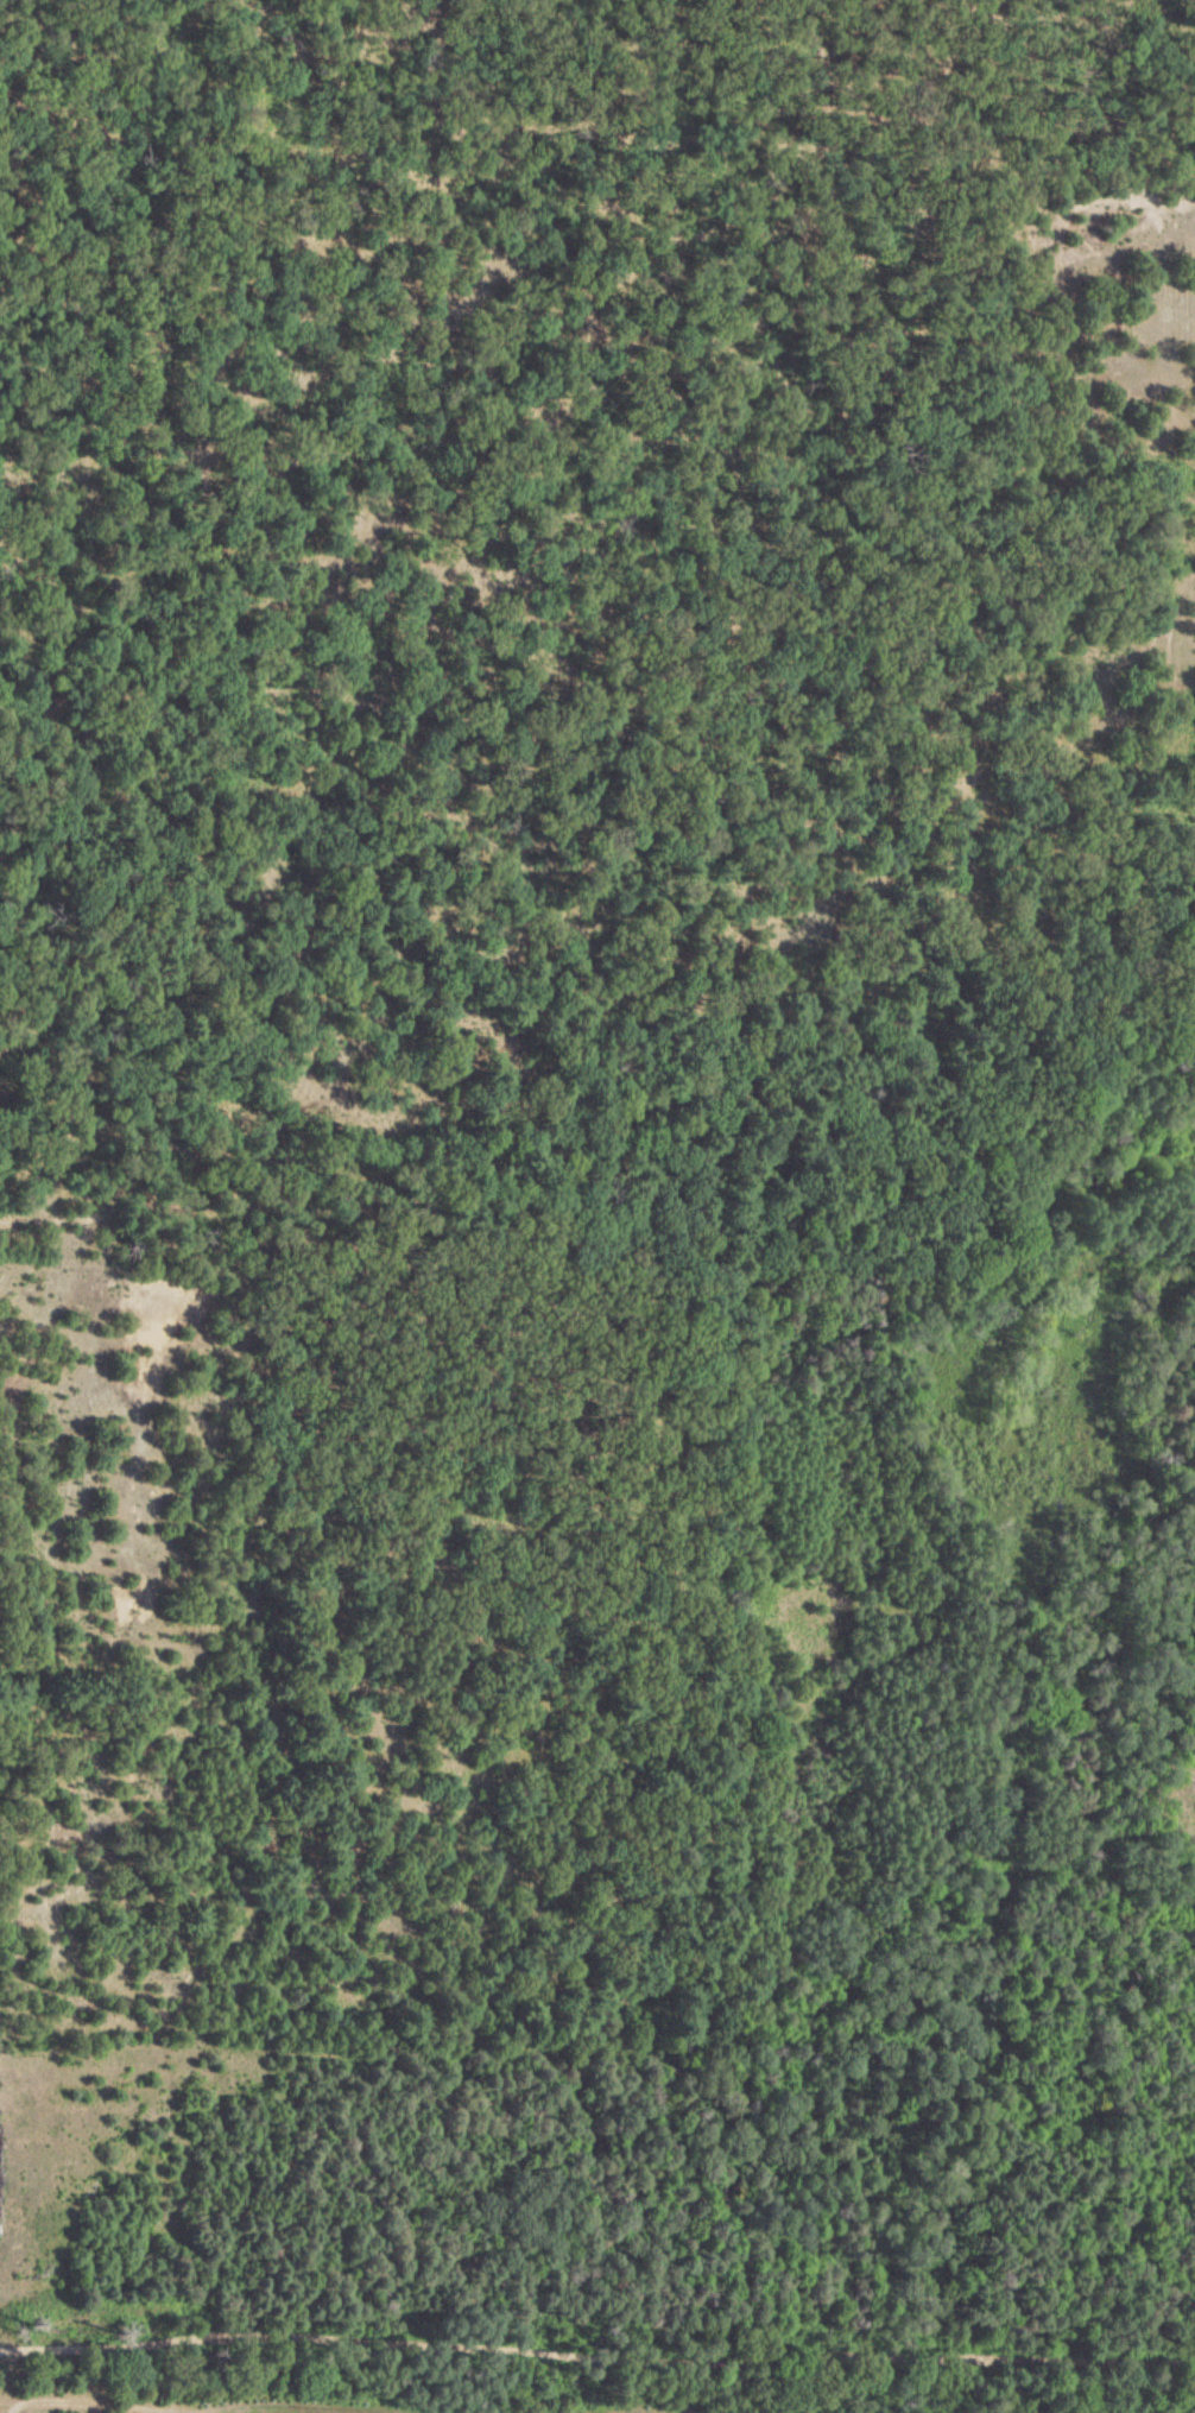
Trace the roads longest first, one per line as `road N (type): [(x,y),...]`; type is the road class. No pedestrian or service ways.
road 1 (track): [(1194,2336),(840,2331),(652,2338),(334,2311),(70,2324),(0,2361)]

